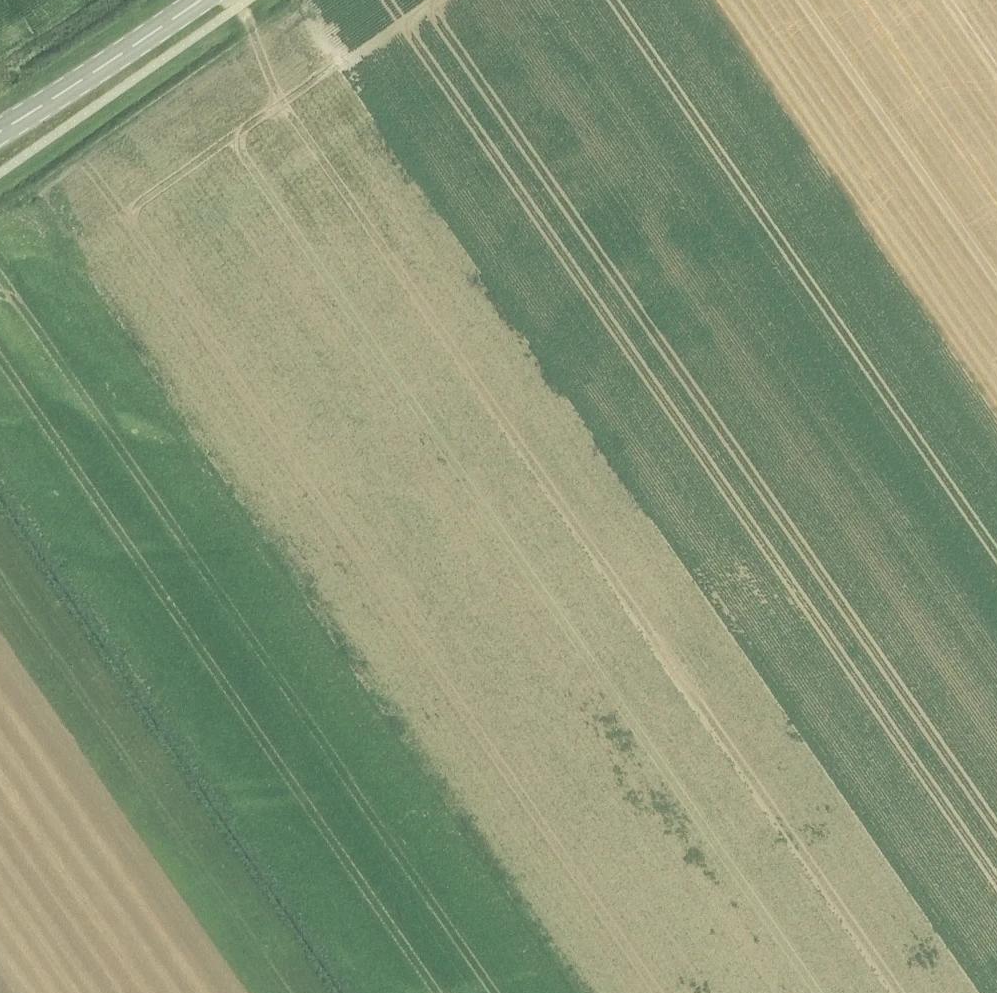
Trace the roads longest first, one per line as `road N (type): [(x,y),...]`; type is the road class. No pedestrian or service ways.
road 1 (tertiary): [(0,132),(197,0)]

